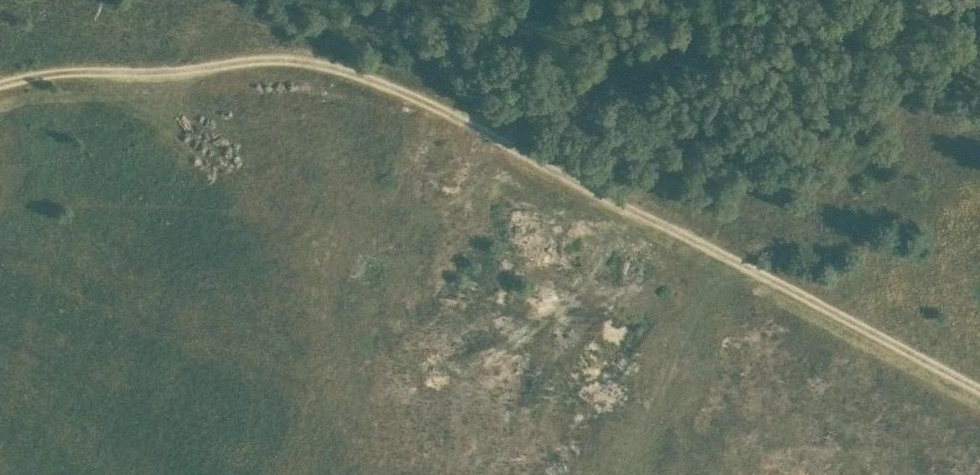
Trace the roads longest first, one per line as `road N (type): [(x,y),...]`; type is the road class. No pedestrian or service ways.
road 1 (track): [(979,386),(508,139)]
road 2 (track): [(0,85),(55,69),(152,75),(277,59),(345,70),(508,139)]

